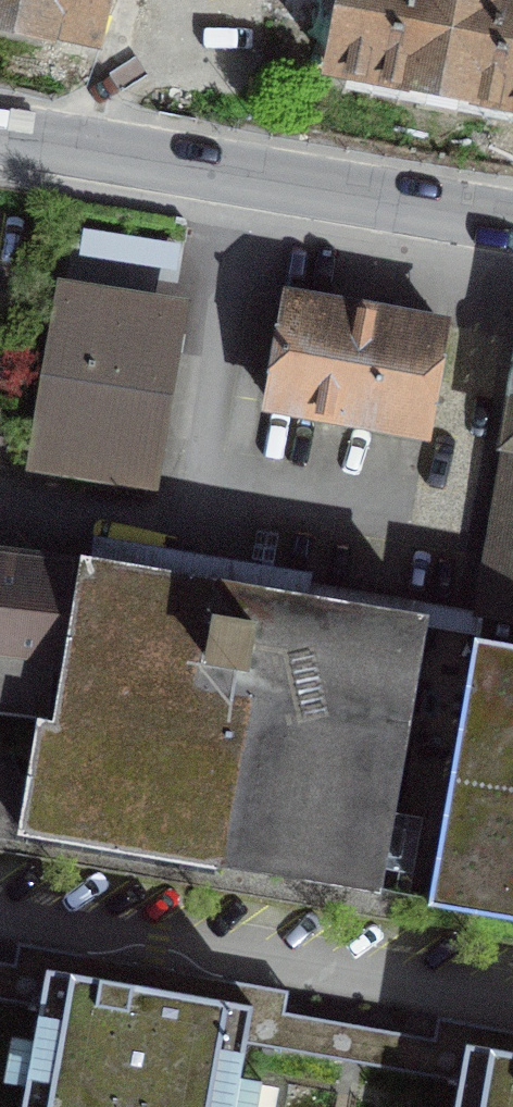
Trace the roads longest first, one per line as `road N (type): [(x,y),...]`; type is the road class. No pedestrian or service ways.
road 1 (residential): [(512,223),(0,129)]

